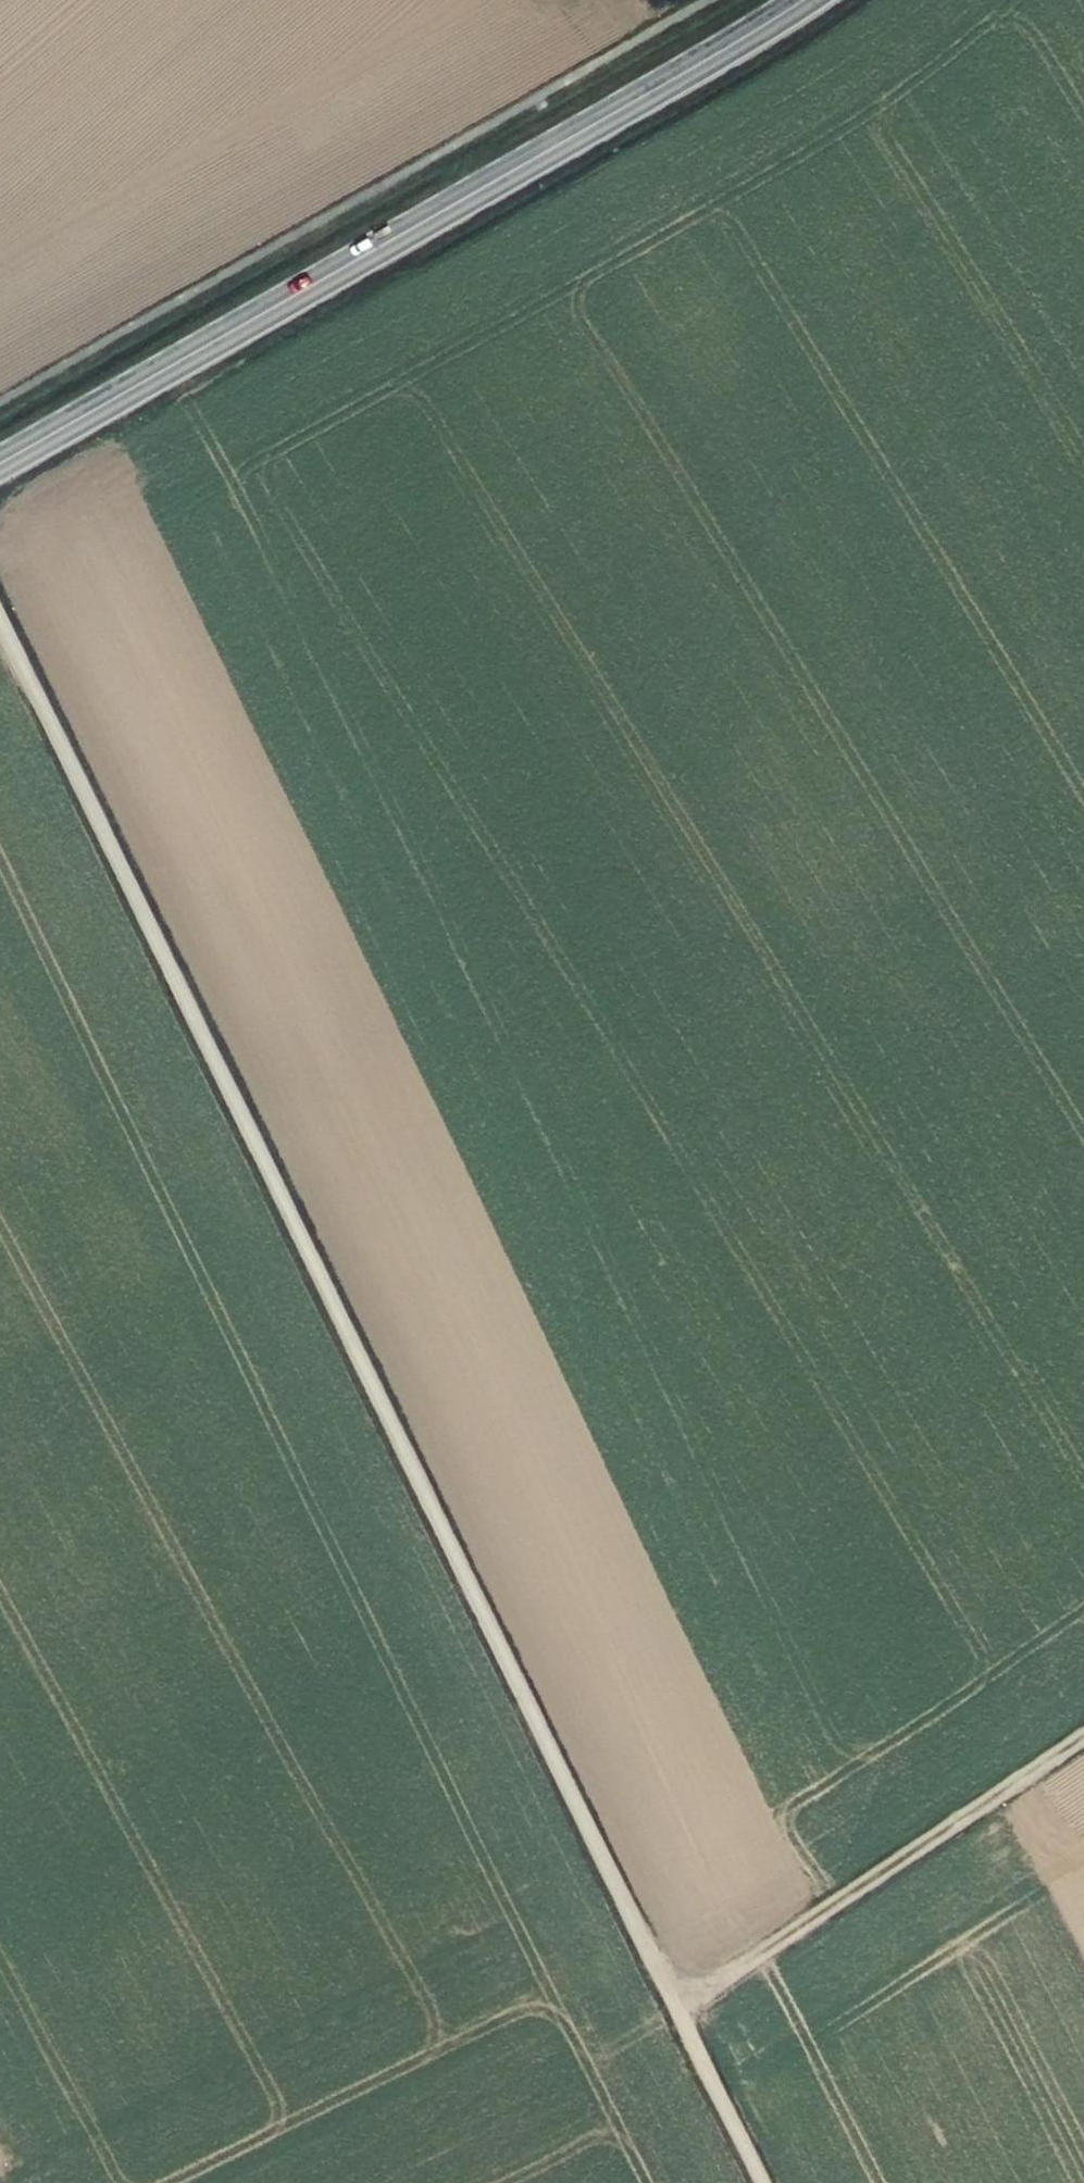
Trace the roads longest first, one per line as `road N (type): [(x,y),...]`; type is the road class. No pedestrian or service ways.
road 1 (track): [(0,624),(760,2182)]
road 2 (secondary): [(0,462),(801,0)]
road 3 (track): [(674,2008),(1083,1736)]

